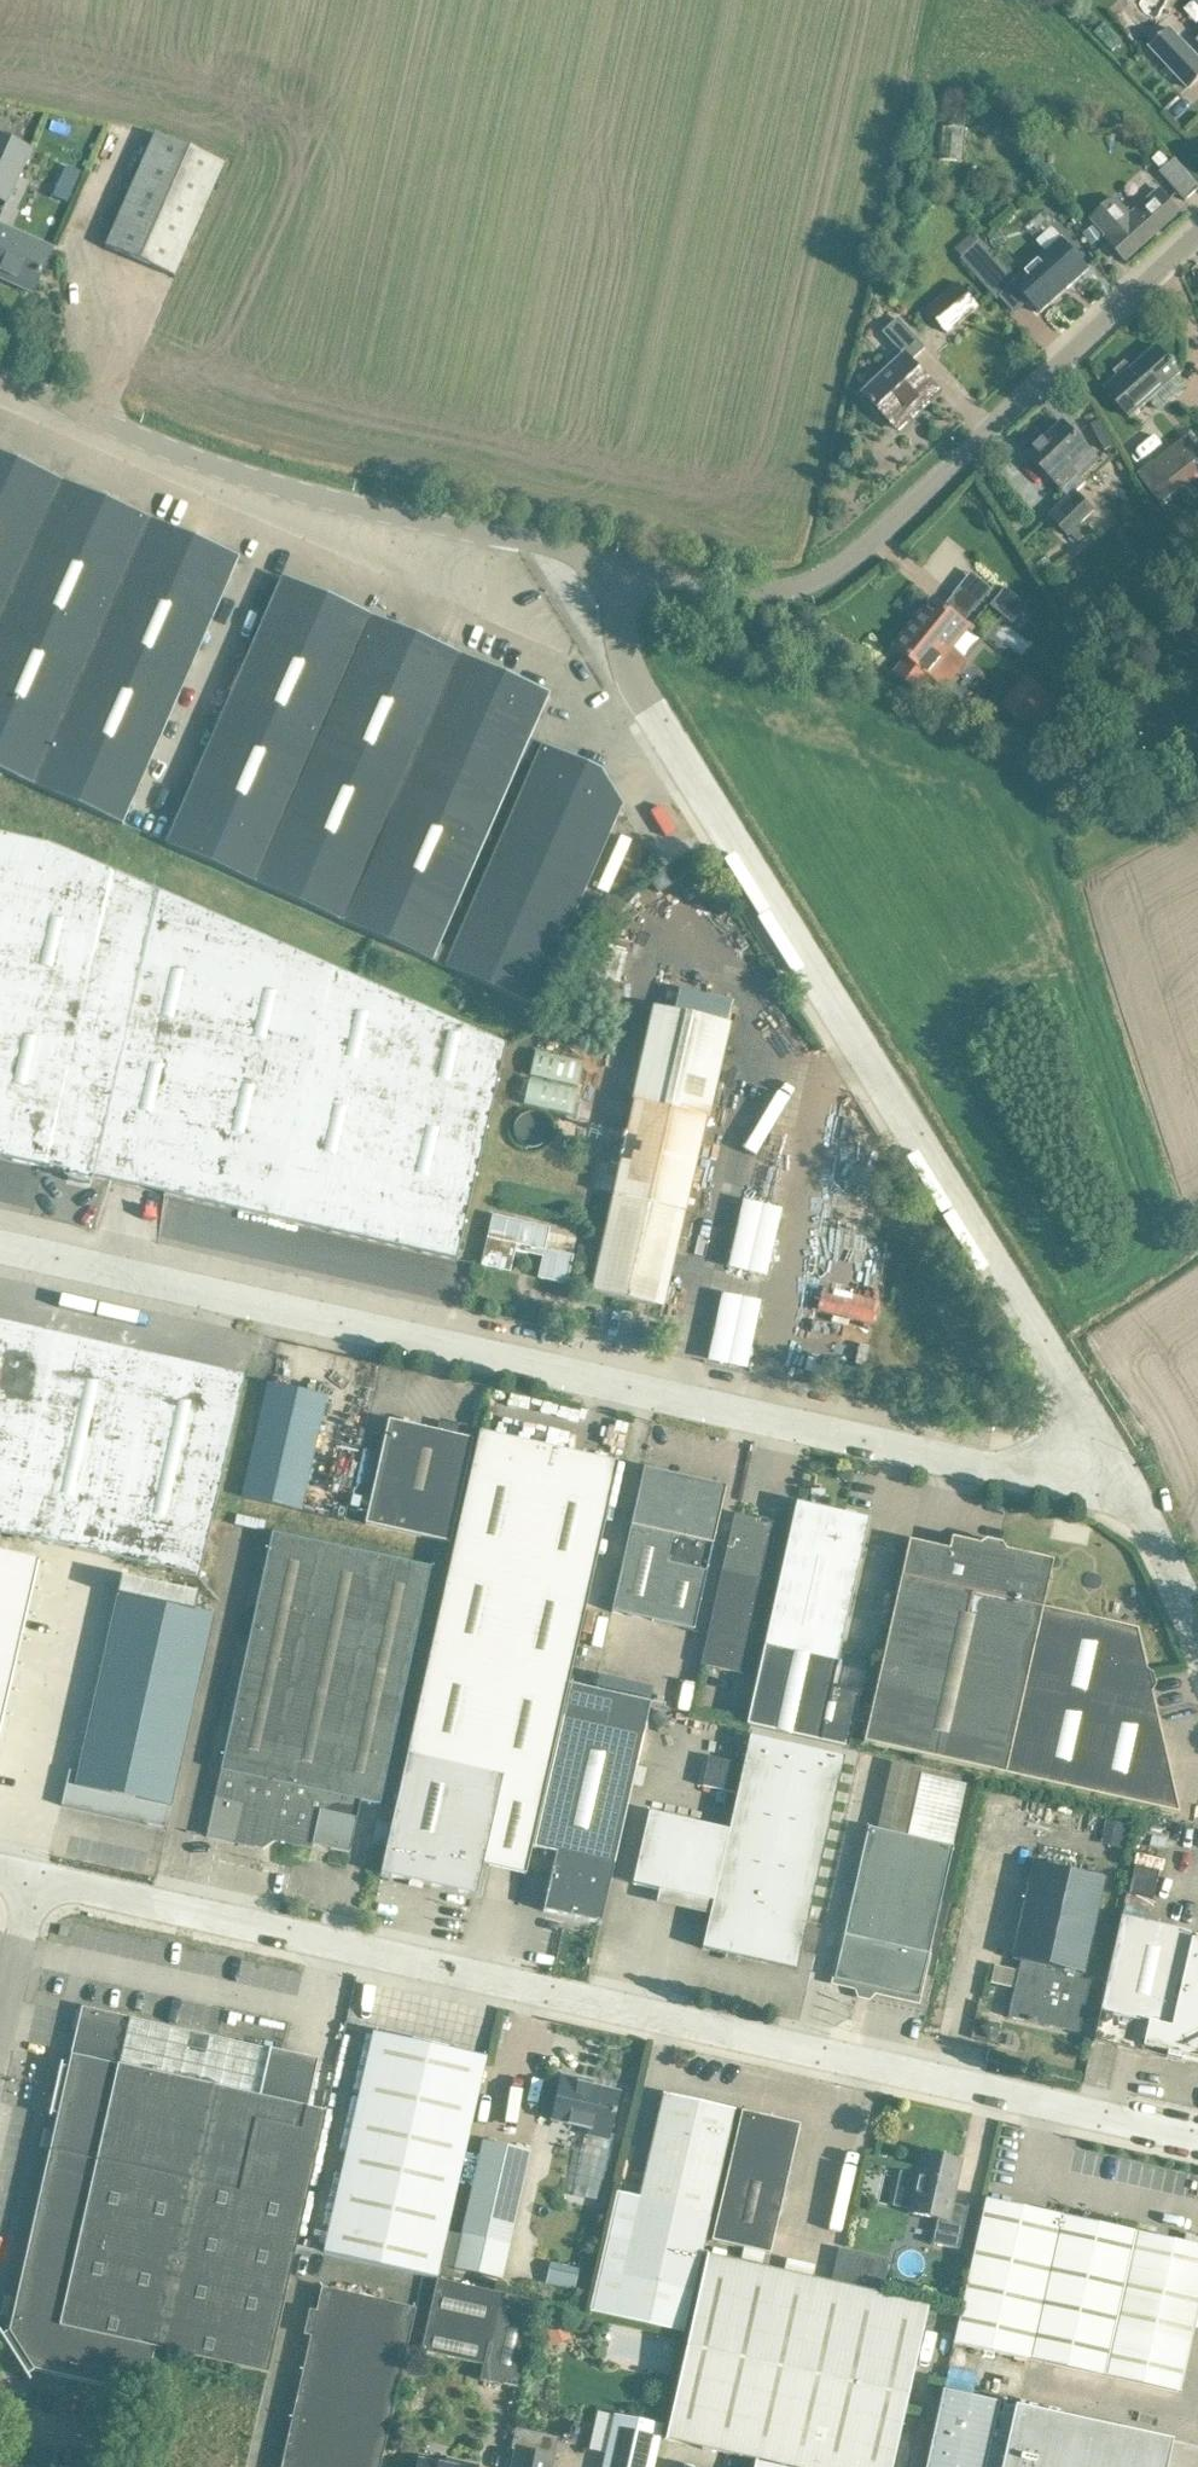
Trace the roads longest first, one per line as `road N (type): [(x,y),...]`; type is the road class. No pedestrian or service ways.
road 1 (unclassified): [(1197,2142),(28,1876)]
road 2 (unclassified): [(1115,1466),(1012,1462),(881,1437),(0,1244)]
road 3 (unclassified): [(1115,1466),(633,675),(623,622),(635,577)]
road 4 (unclassified): [(635,577),(245,480),(140,444),(0,381)]
road 5 (unclassified): [(840,580),(1197,252)]
road 6 (unclassified): [(840,580),(790,596),(736,595),(635,577)]
road 7 (unclassified): [(1197,1626),(1156,1529),(1115,1466)]
road 8 (unclassified): [(28,1876),(0,2009)]

